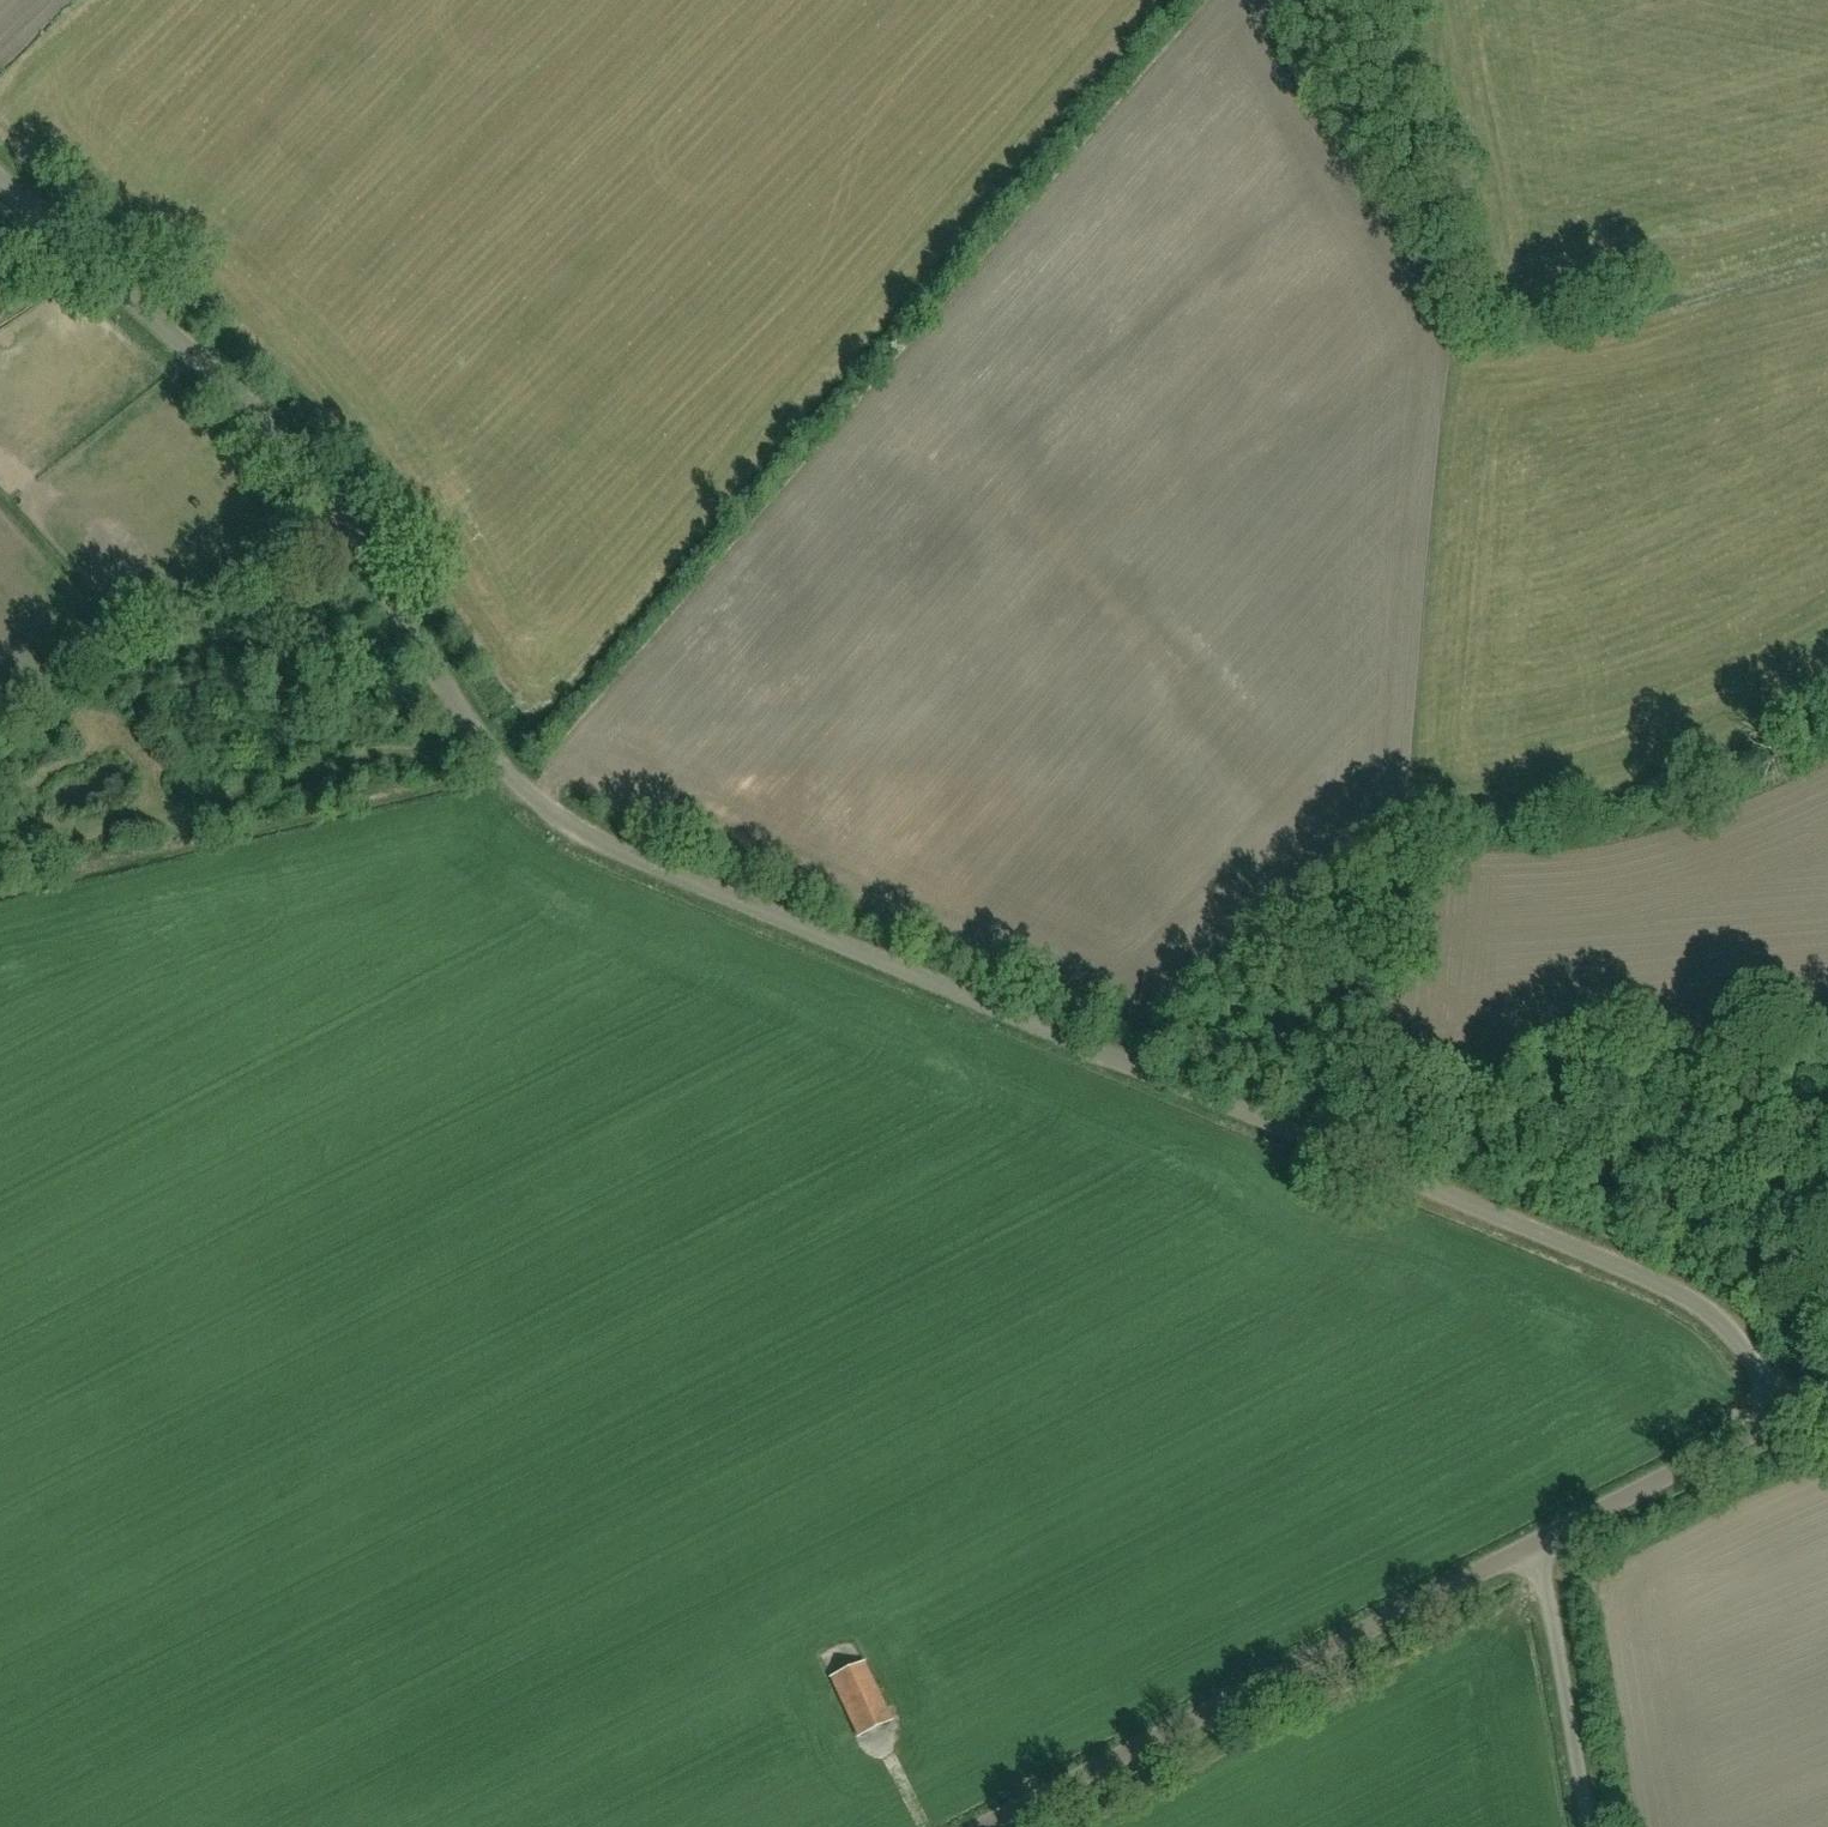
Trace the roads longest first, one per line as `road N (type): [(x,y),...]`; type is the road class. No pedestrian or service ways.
road 1 (unclassified): [(1786,1417),(1733,1326),(1681,1291),(627,859),(551,817),(498,765),(299,465),(243,397),(0,179)]
road 2 (unclassified): [(982,1826),(1535,1543)]
road 3 (unclassified): [(1583,1826),(1535,1543)]
road 4 (unclassified): [(1535,1543),(1786,1417)]

